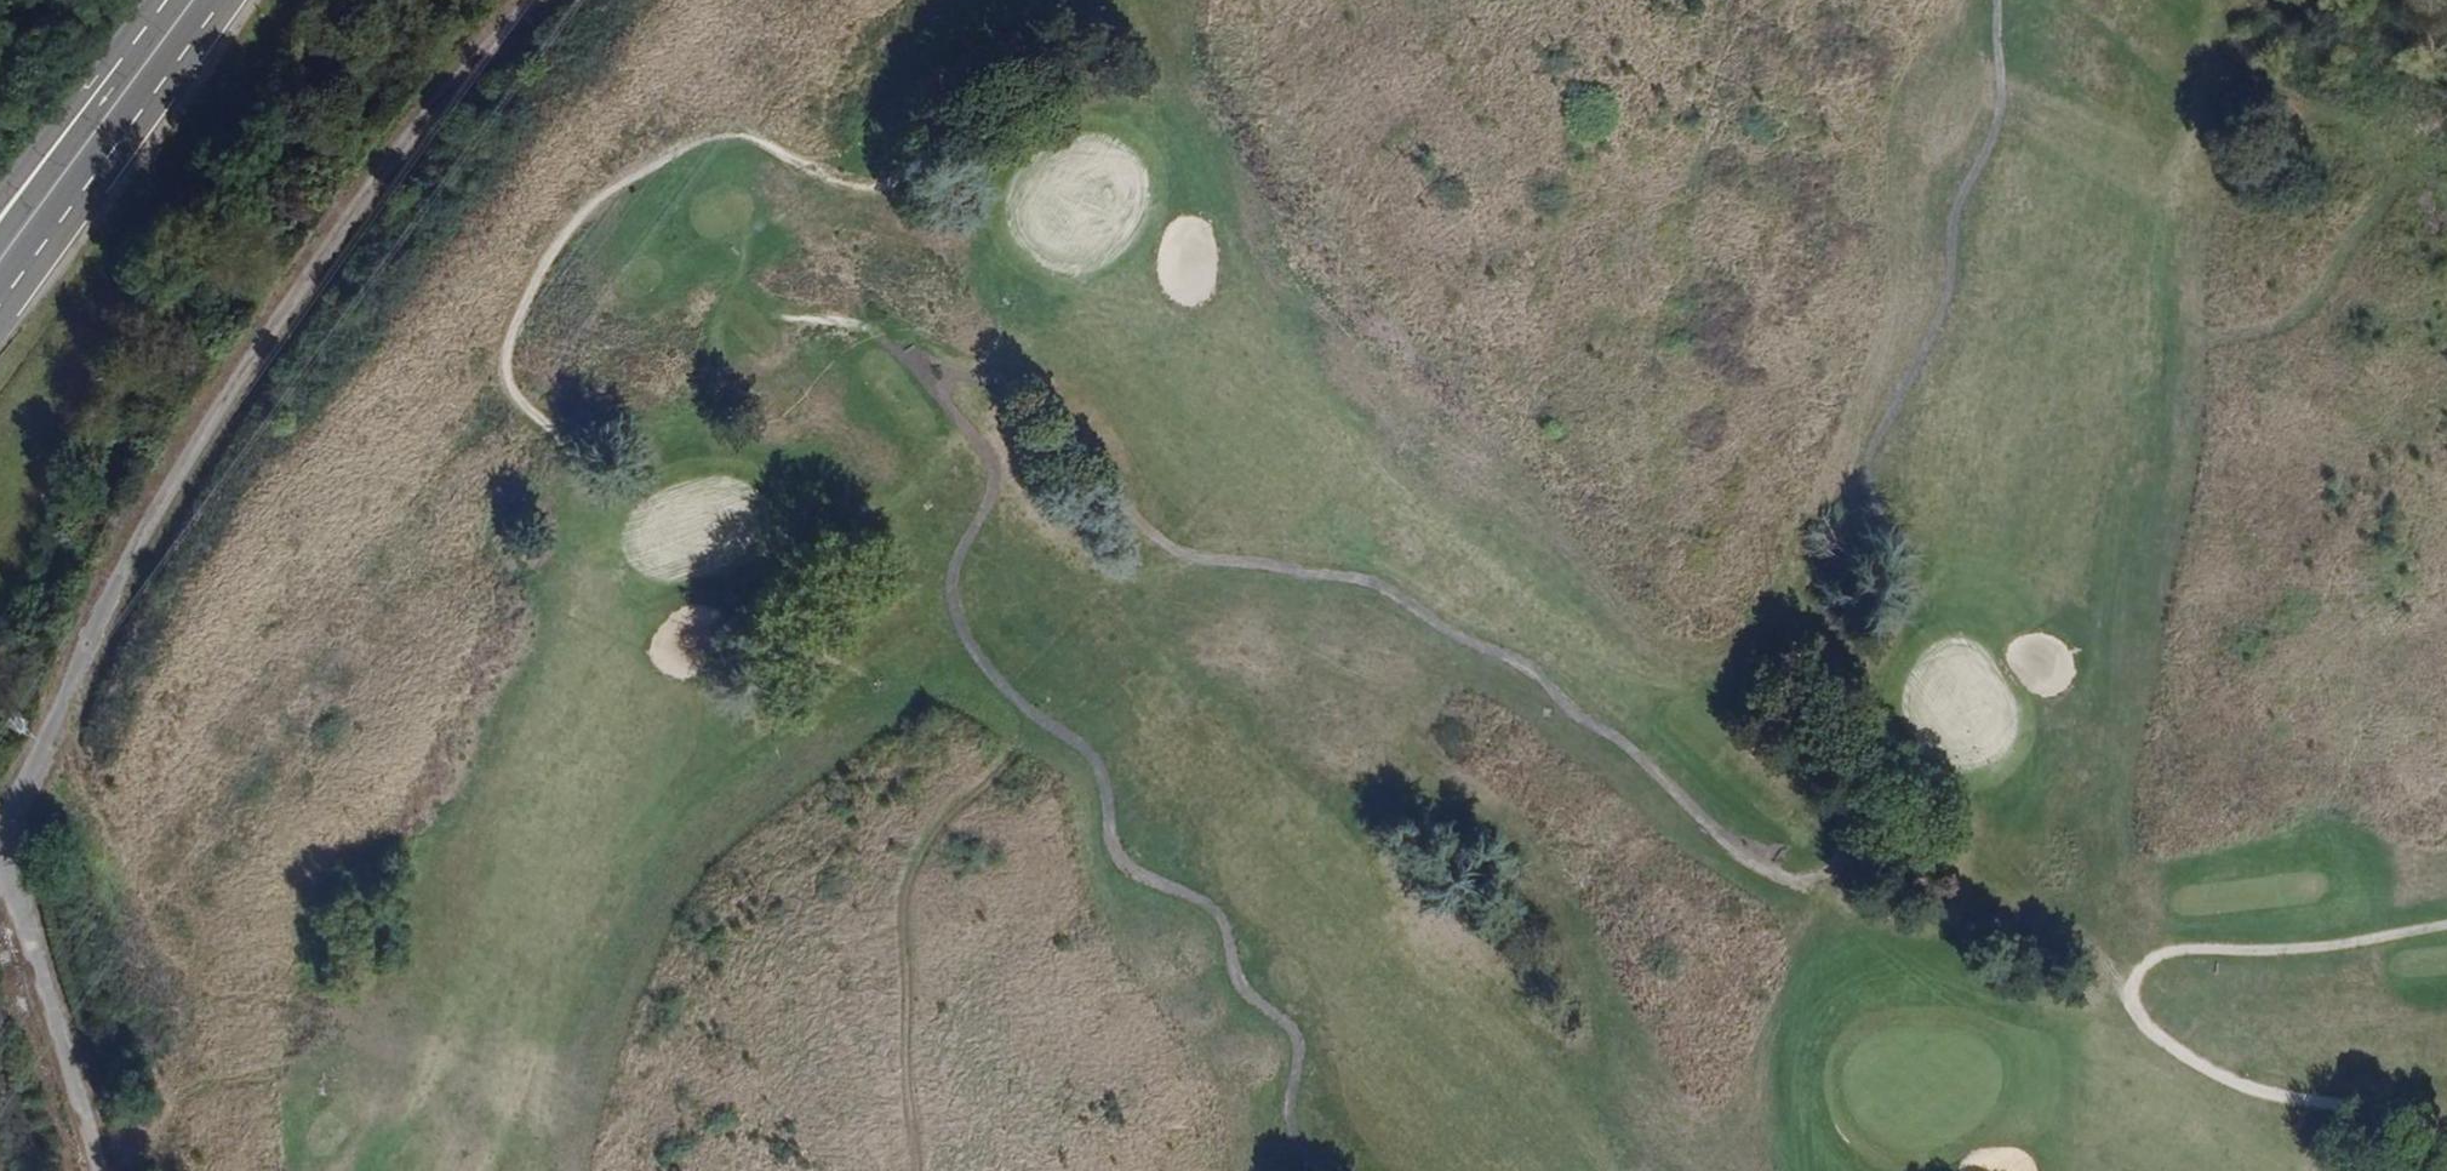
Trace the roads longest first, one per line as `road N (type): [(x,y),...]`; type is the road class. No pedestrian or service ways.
road 1 (secondary): [(176,11),(28,227)]
road 2 (primary): [(176,11),(98,74),(0,200)]

